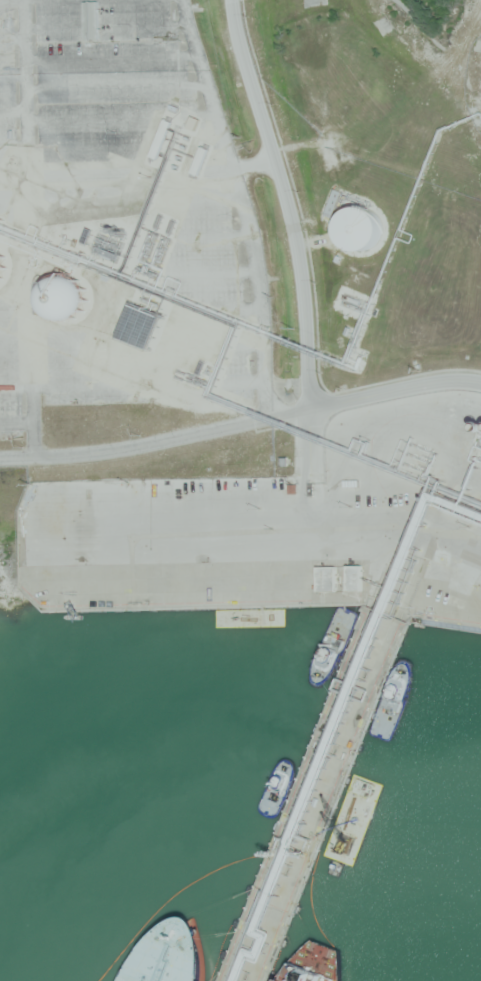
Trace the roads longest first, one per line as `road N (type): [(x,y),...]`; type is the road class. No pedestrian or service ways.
road 1 (residential): [(231,0),(300,266),(311,407)]
road 2 (residential): [(480,380),(411,384),(311,407)]

